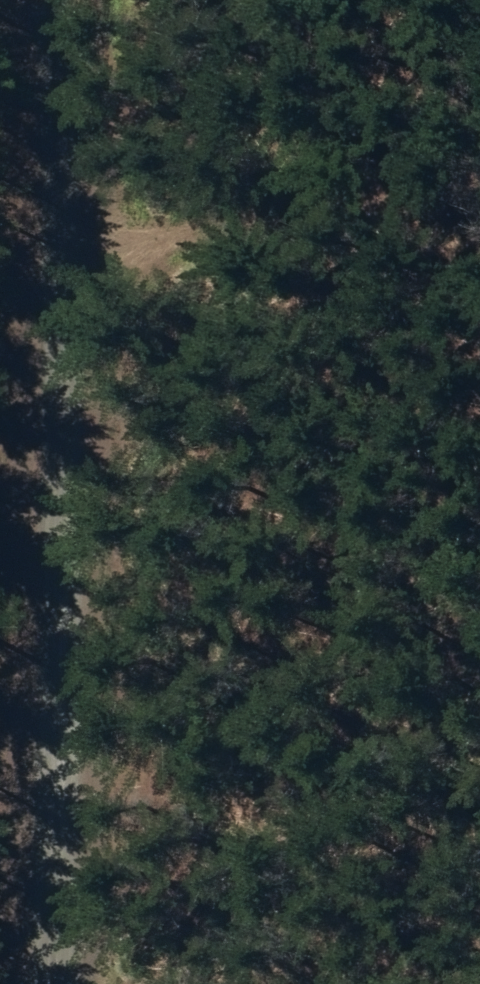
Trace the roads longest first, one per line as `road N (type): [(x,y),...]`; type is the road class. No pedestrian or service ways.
road 1 (track): [(14,603),(479,161)]
road 2 (track): [(0,431),(14,603),(0,961)]

